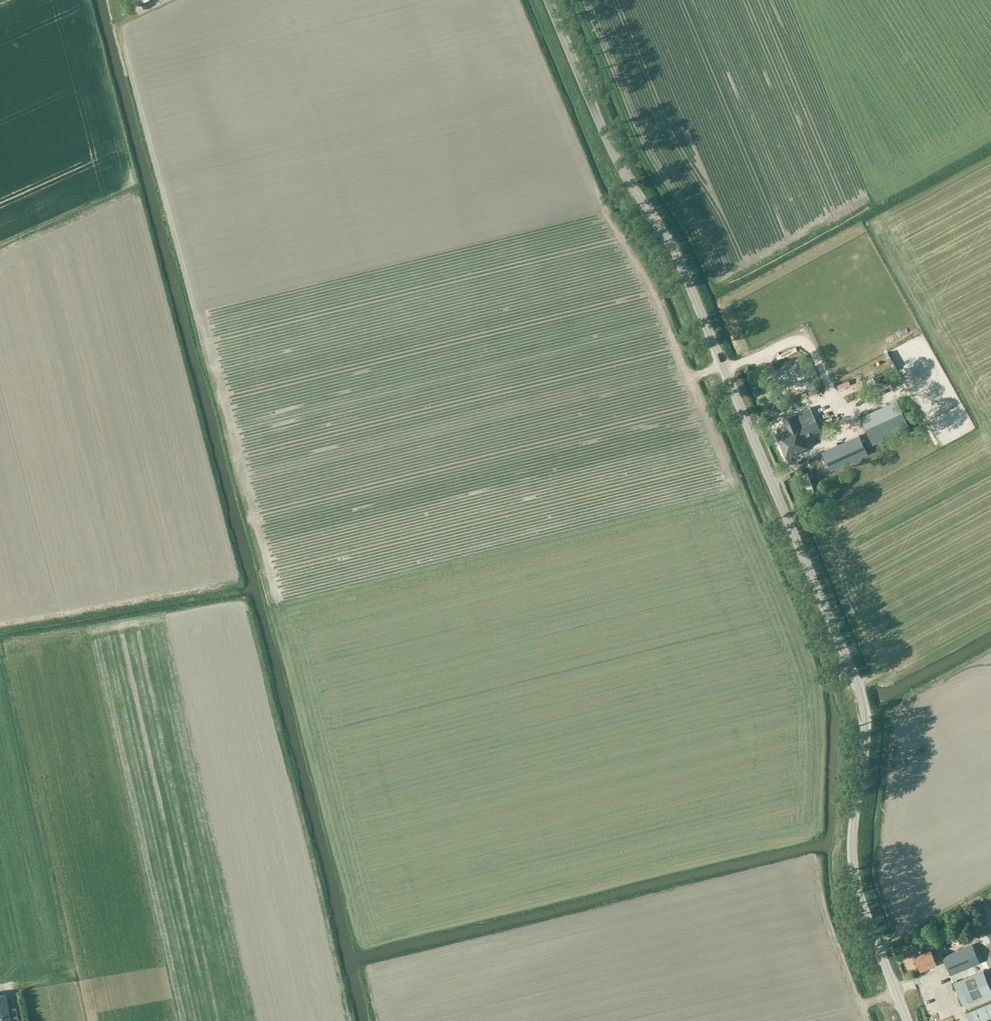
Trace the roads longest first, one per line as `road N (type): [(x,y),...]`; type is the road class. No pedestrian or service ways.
road 1 (unclassified): [(549,0),(617,158),(676,253),(861,694),(866,740),(854,875),(908,1020)]

